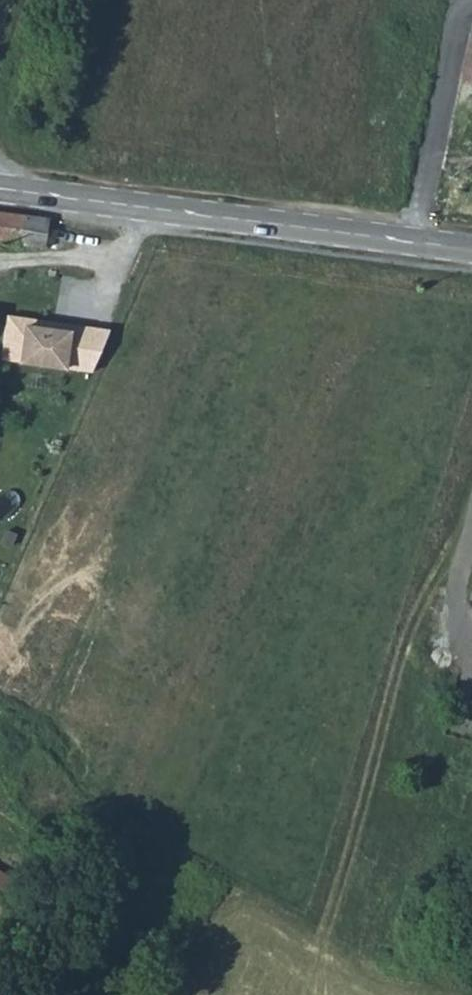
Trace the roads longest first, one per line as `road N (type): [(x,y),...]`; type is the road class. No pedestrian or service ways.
road 1 (track): [(0,685),(81,734),(90,823),(410,976),(471,994)]
road 2 (secondary): [(409,245),(0,187)]
road 3 (track): [(357,951),(409,815),(456,610)]
road 4 (residential): [(409,245),(463,0)]

